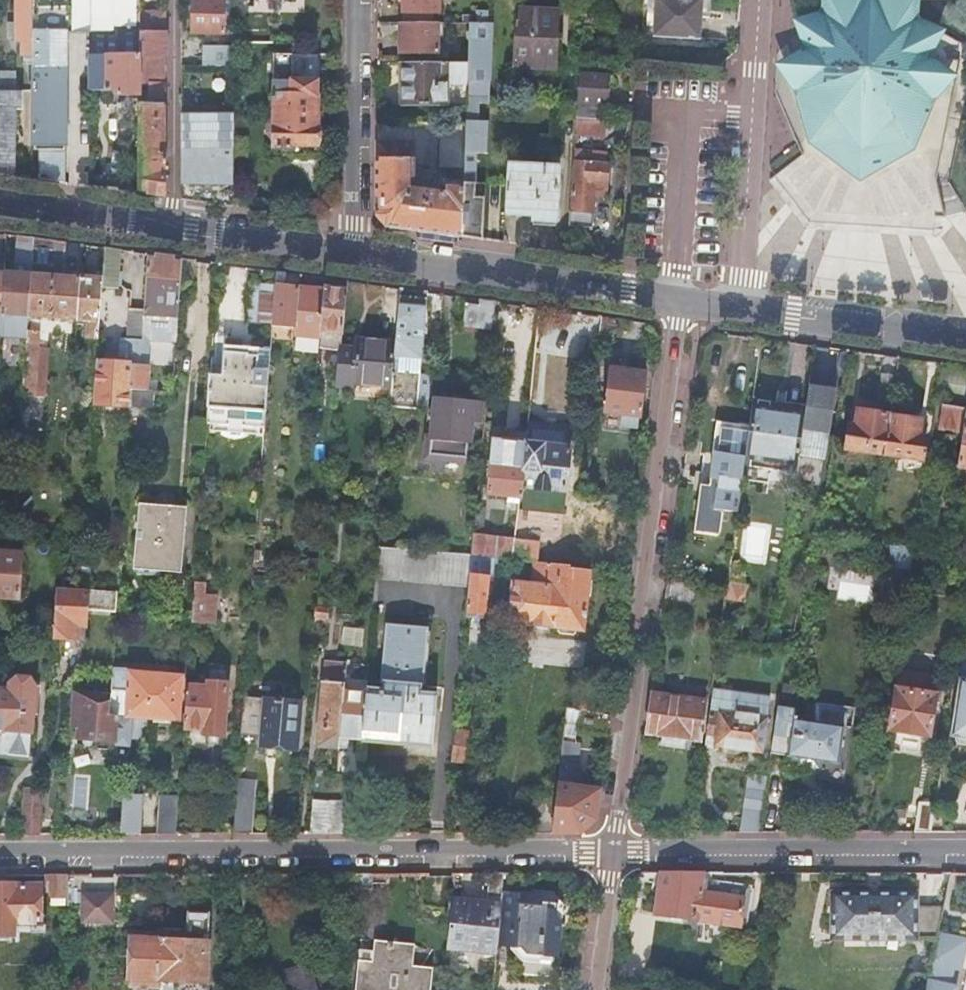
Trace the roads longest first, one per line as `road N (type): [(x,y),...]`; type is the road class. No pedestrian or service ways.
road 1 (residential): [(0,852),(614,850)]
road 2 (residential): [(614,850),(679,325),(675,301)]
road 3 (residential): [(354,258),(0,205)]
road 4 (residential): [(614,850),(965,851)]
road 5 (residential): [(675,301),(354,258)]
road 6 (residential): [(734,309),(758,0)]
road 7 (residential): [(354,258),(354,0)]
road 8 (residential): [(965,338),(734,309)]
road 9 (residential): [(597,989),(614,850)]

